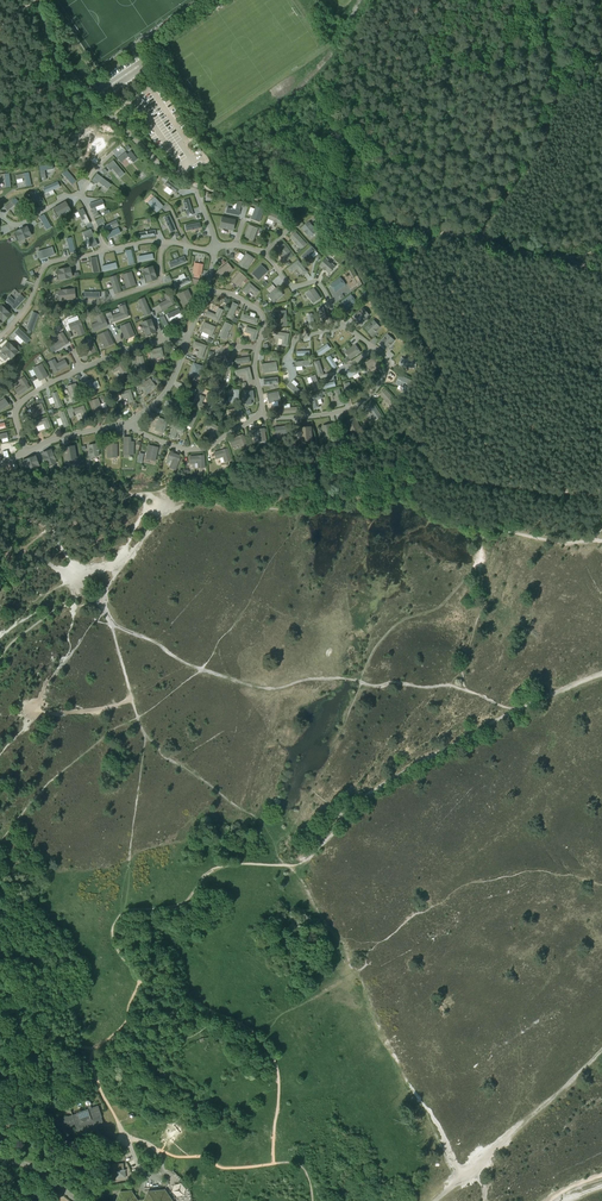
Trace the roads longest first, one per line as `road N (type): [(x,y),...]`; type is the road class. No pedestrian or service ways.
road 1 (track): [(601,674),(384,783),(308,860),(290,866)]
road 2 (track): [(591,540),(549,540),(447,519),(400,486),(302,505)]
road 3 (track): [(161,515),(102,594),(68,600),(0,657)]
road 4 (track): [(302,505),(191,502),(161,515)]

